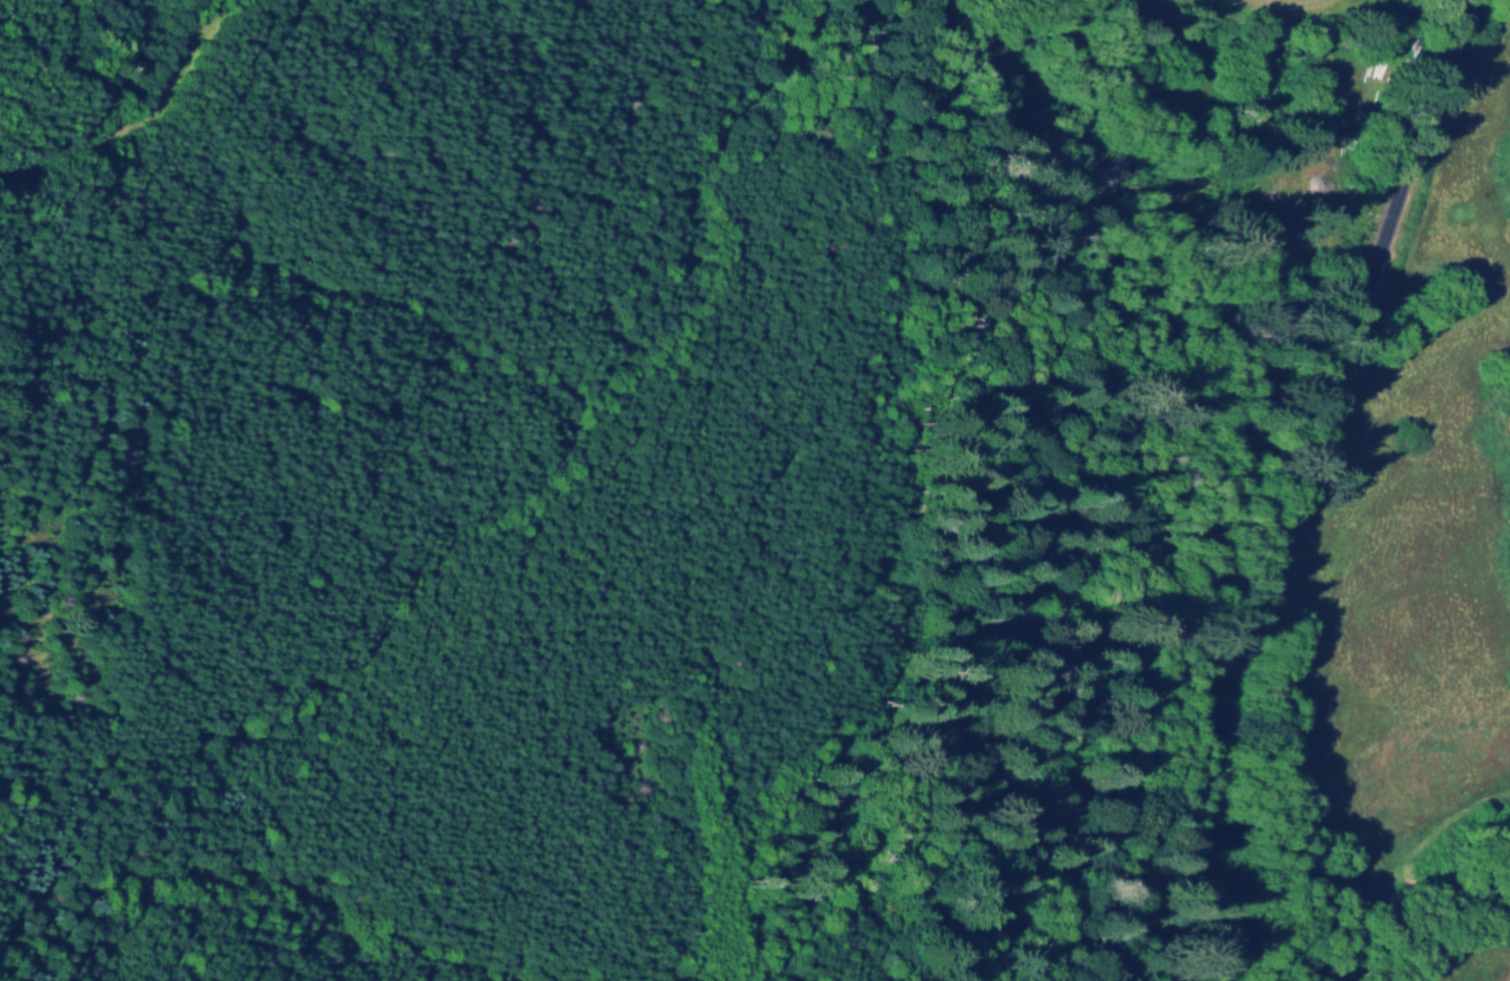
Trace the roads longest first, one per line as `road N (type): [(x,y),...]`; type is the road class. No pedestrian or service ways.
road 1 (residential): [(1227,980),(1208,787),(1227,697),(1462,0)]

